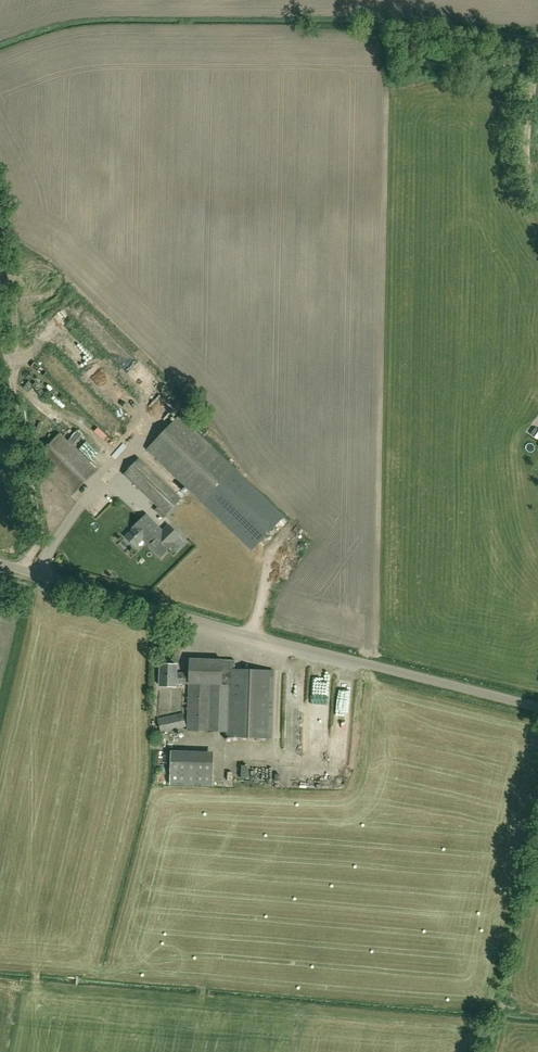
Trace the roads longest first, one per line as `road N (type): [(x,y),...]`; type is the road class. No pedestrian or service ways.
road 1 (unclassified): [(537,708),(0,564)]
road 2 (track): [(0,224),(4,347),(41,576)]
road 3 (track): [(537,70),(525,160),(537,206)]

